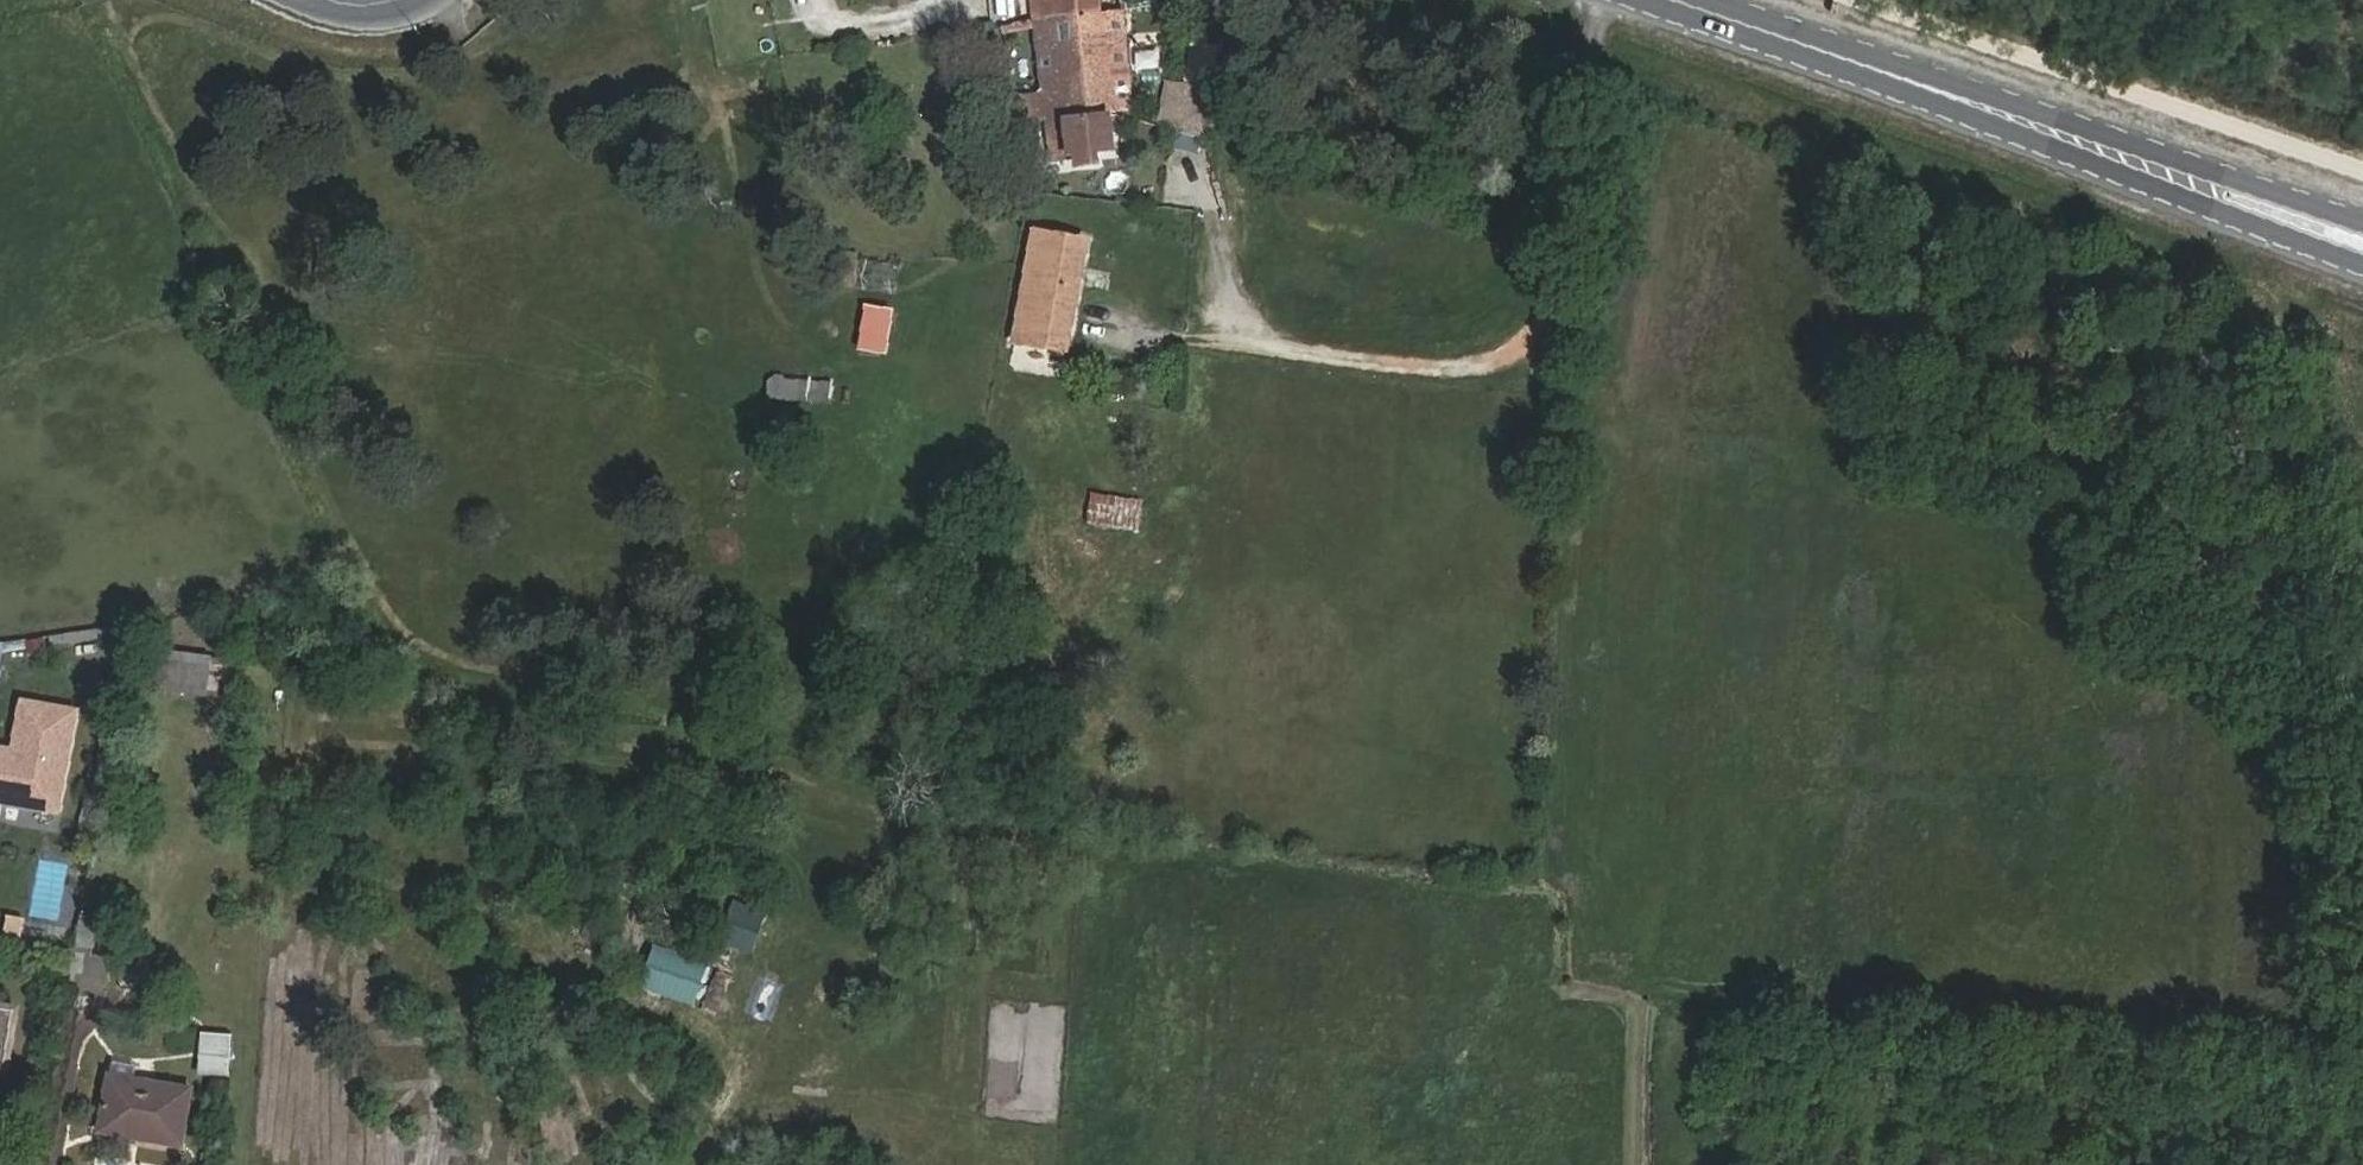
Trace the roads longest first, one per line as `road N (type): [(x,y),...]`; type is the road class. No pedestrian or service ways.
road 1 (primary): [(1666,0),(2070,138)]
road 2 (primary): [(2070,138),(2362,261)]
road 3 (primary): [(2362,232),(2070,138)]

